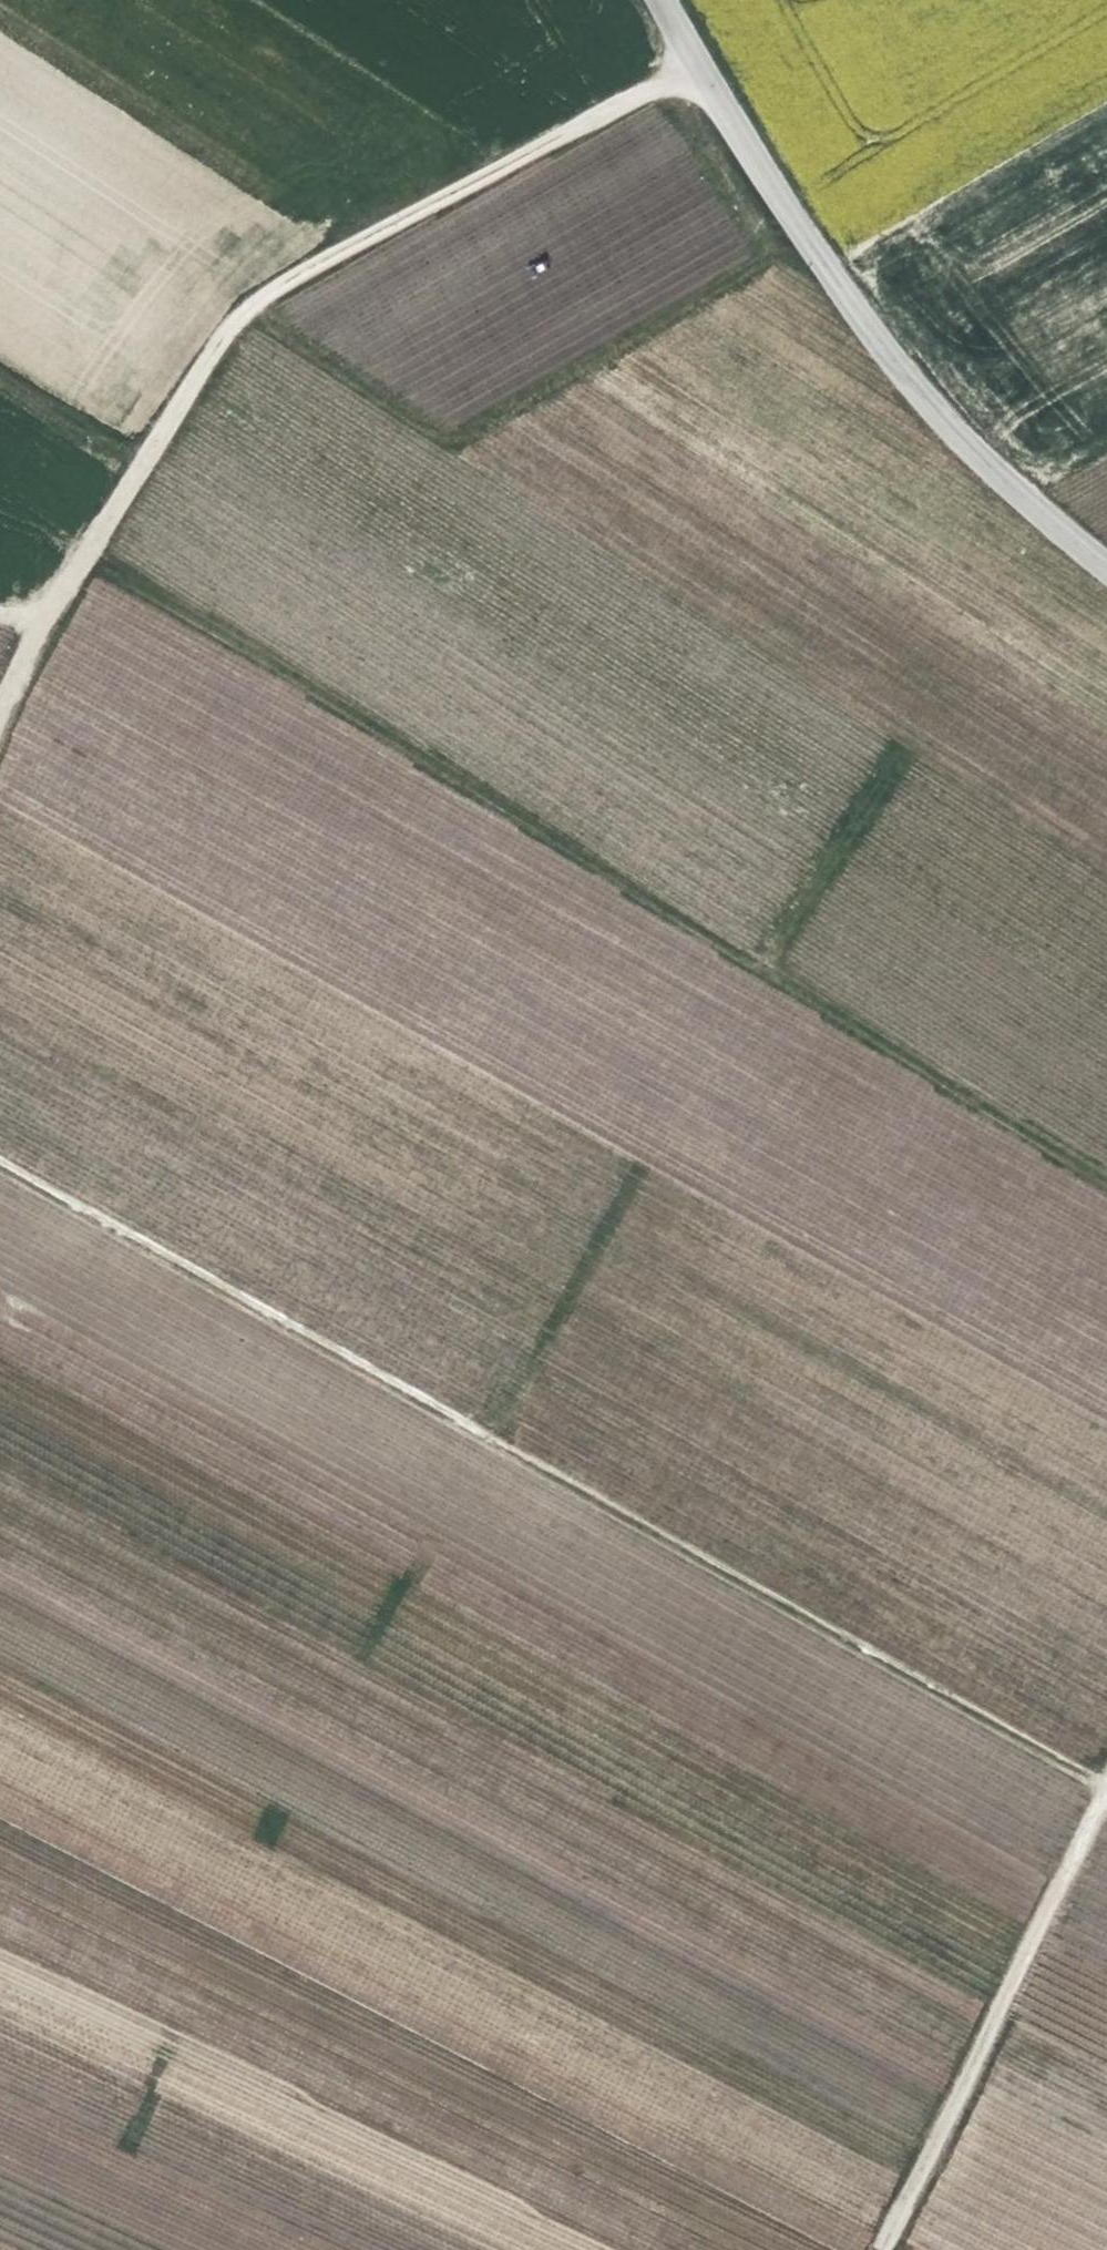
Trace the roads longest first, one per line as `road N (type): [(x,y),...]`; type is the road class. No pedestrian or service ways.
road 1 (track): [(0,1165),(1106,1788)]
road 2 (track): [(693,59),(286,277),(230,324),(86,551),(43,628),(0,736)]
road 3 (unclassified): [(1106,571),(977,457),(840,292),(660,0)]
road 4 (track): [(877,2249),(1106,1788)]

